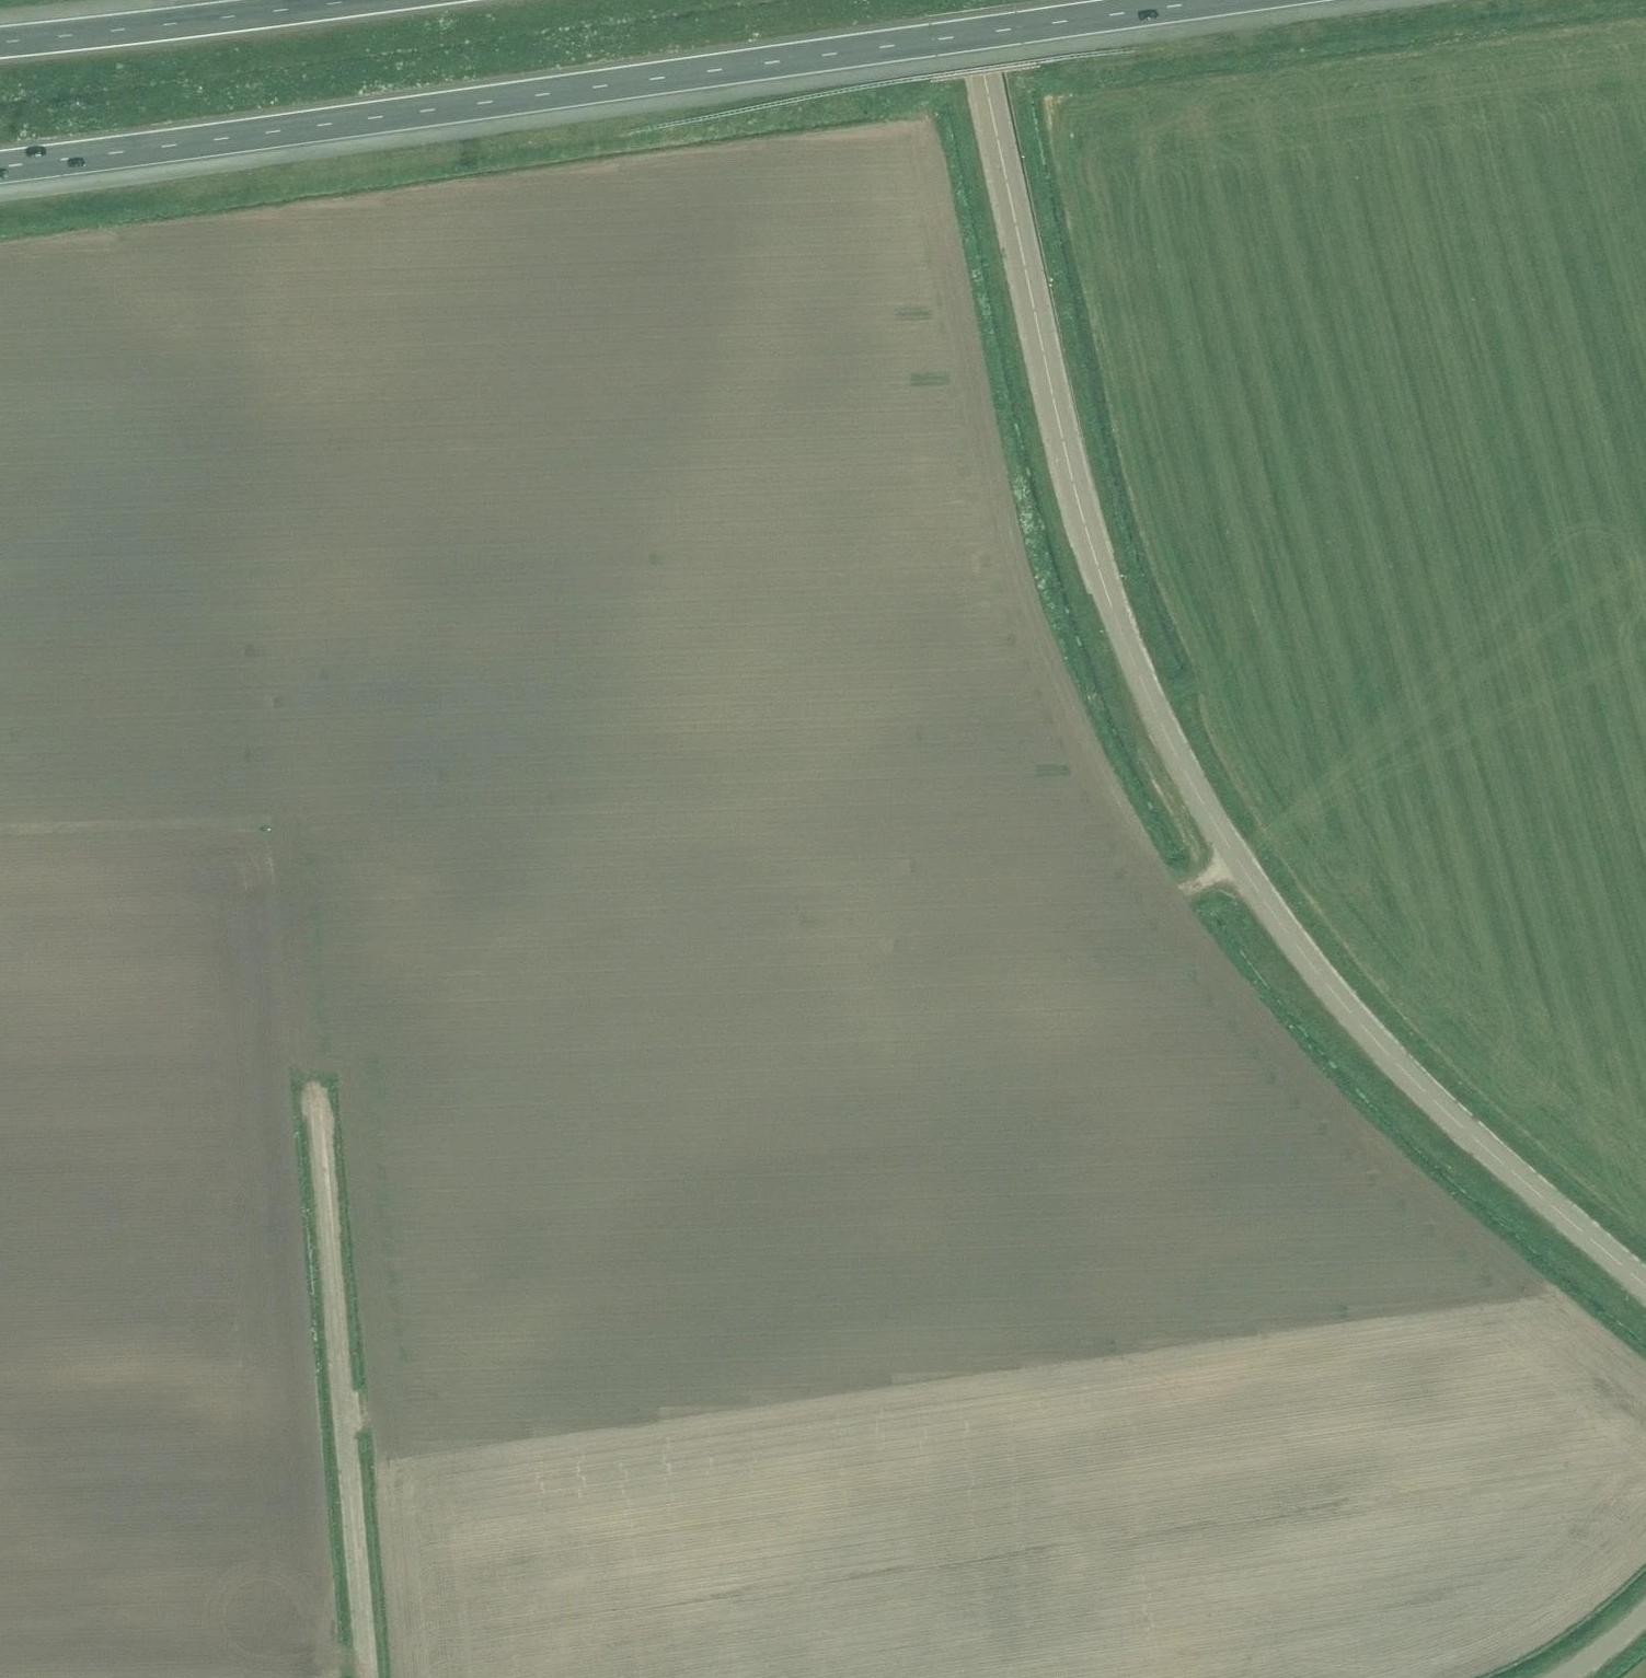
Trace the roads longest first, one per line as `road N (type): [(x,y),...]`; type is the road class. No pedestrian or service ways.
road 1 (tertiary): [(1645,1284),(1378,1043),(1284,925),(1163,725),(1069,467),(967,0)]
road 2 (motorway): [(0,166),(1210,0)]
road 3 (unclassified): [(373,1677),(318,1087)]
road 4 (motorway): [(359,0),(0,39)]

